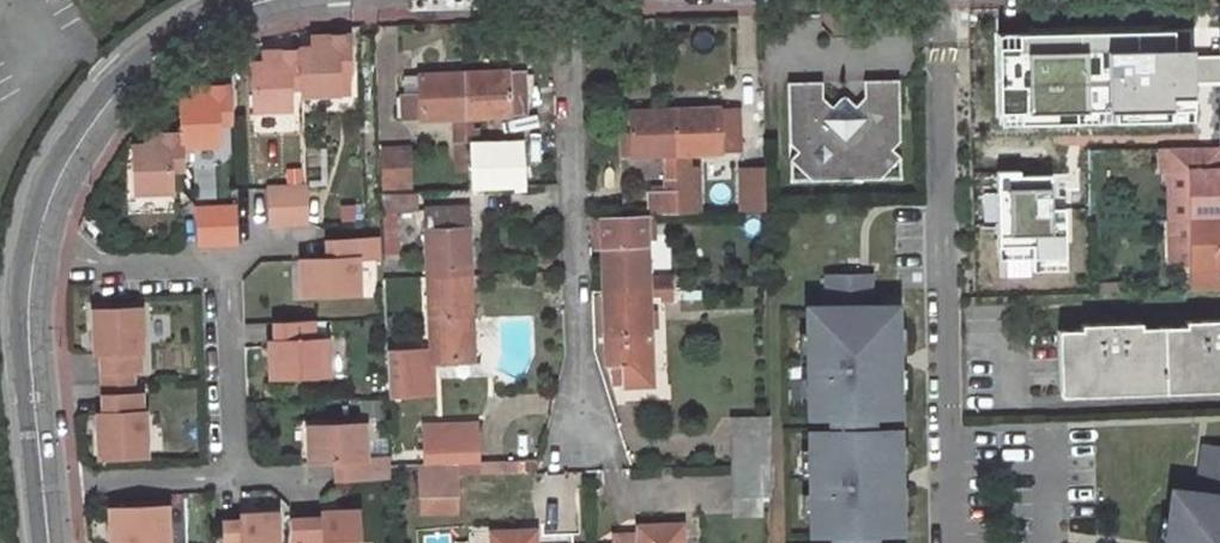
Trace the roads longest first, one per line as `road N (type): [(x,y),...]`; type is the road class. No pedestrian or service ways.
road 1 (unclassified): [(269,0),(195,34),(106,99),(74,146),(42,221),(28,332),(49,542)]
road 2 (residential): [(587,451),(567,18),(556,0)]

